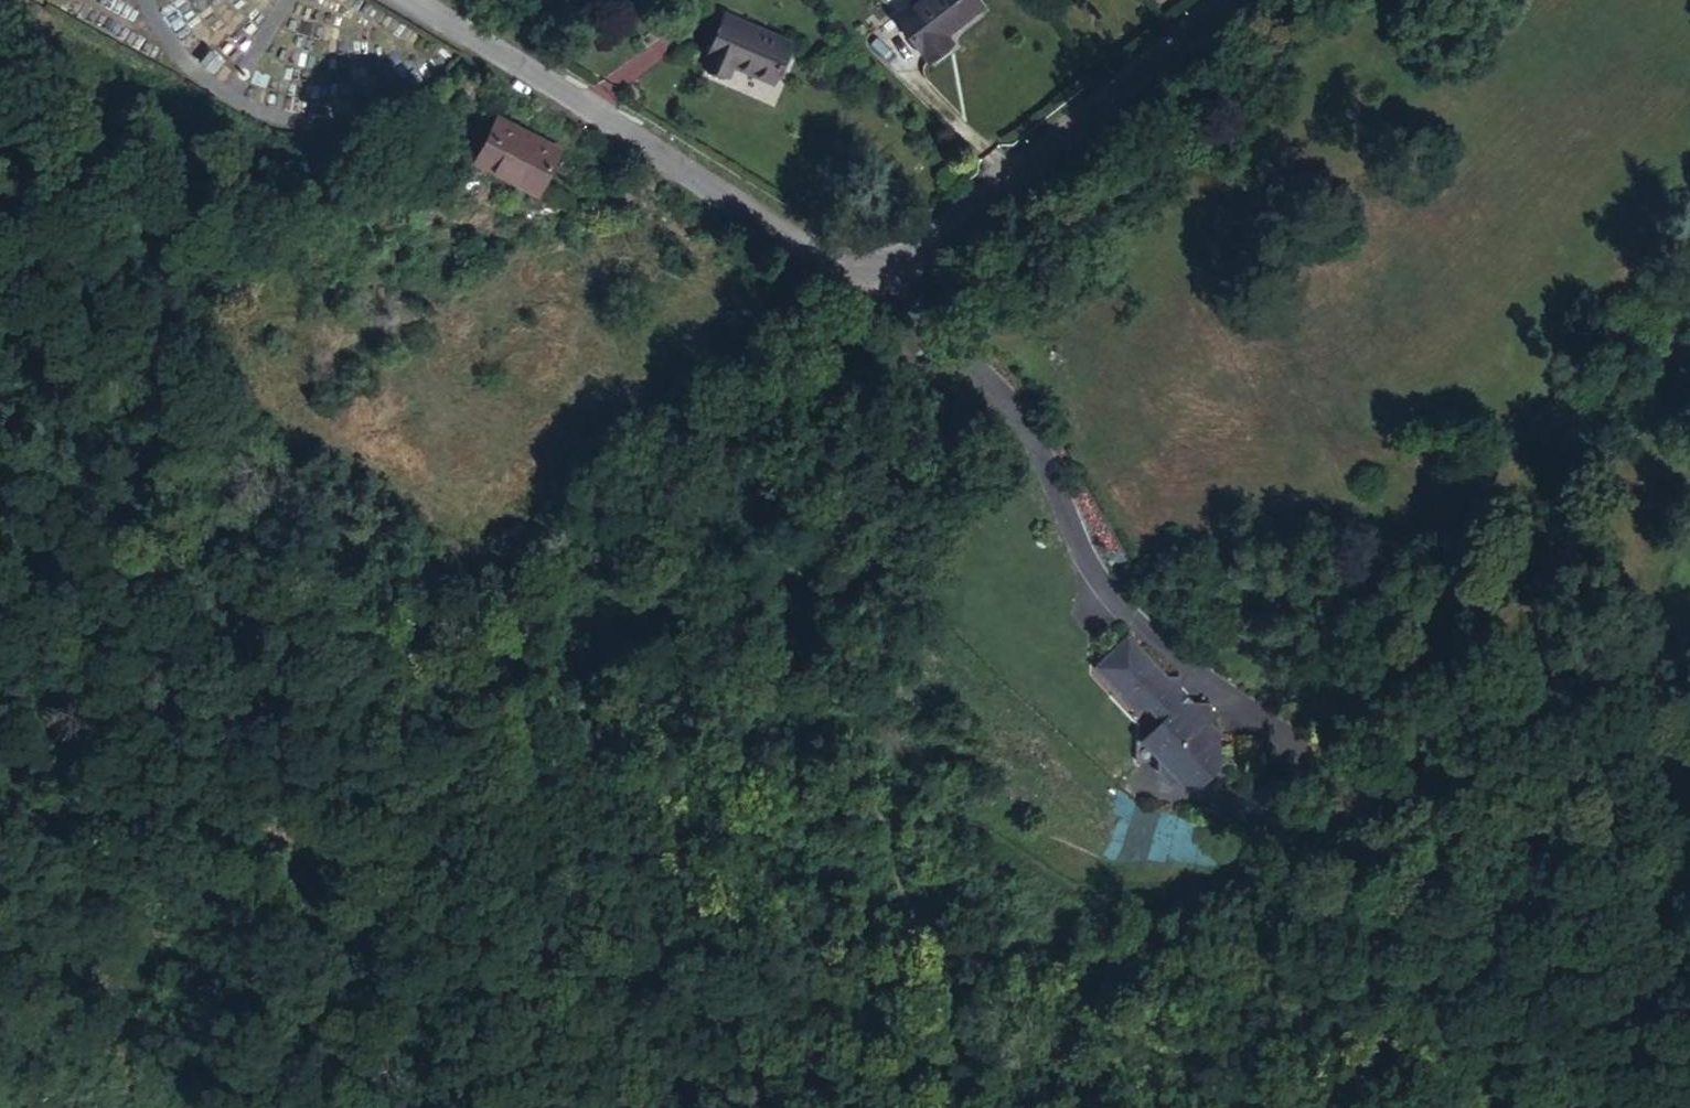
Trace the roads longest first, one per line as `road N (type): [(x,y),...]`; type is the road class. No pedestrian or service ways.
road 1 (residential): [(1227,0),(942,236),(887,271),(830,258),(415,0)]

